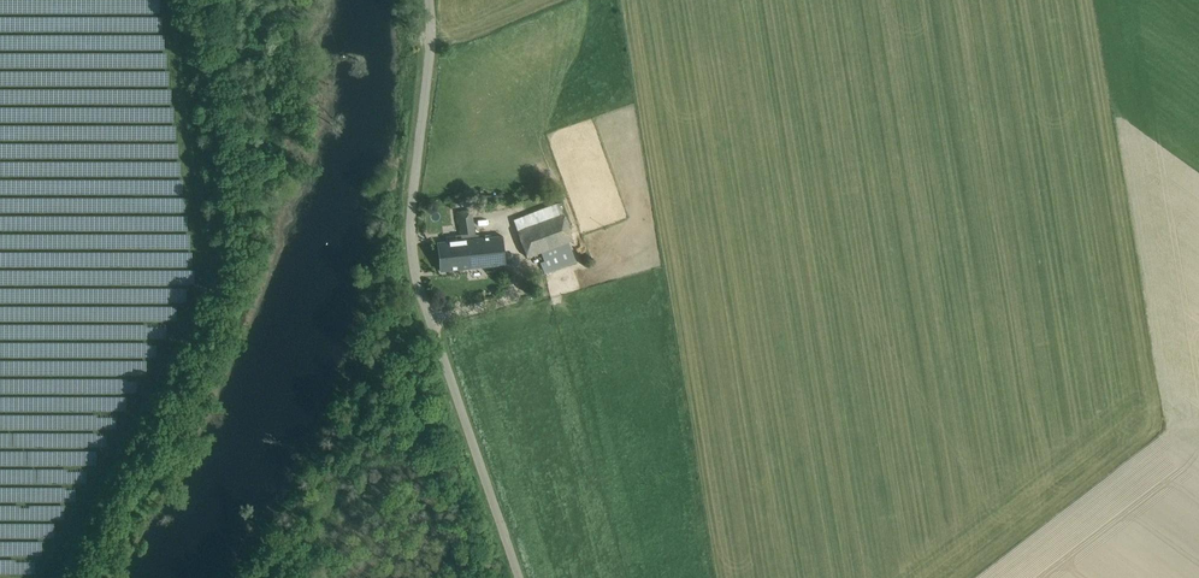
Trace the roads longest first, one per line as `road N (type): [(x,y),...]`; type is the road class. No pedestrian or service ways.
road 1 (unclassified): [(520,577),(413,259),(429,0)]

